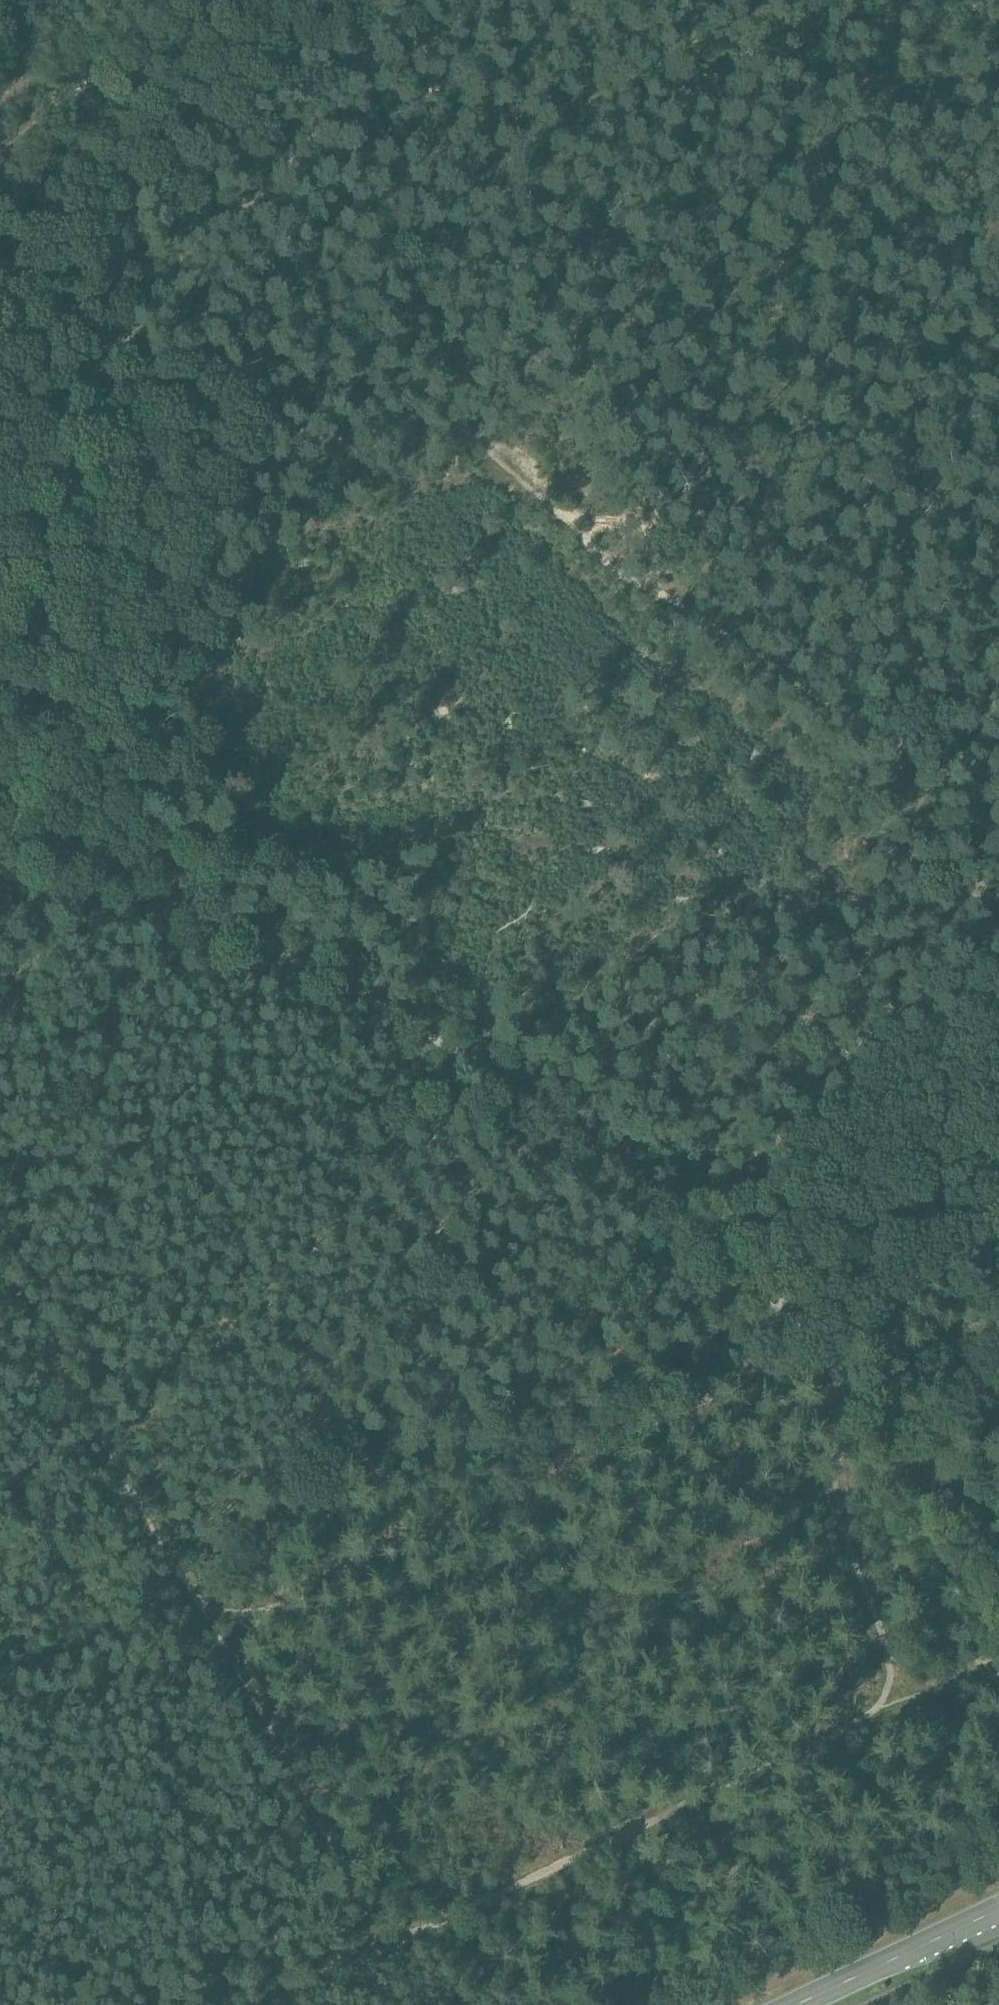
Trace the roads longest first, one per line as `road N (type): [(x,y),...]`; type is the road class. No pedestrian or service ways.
road 1 (track): [(215,1634),(718,1392),(828,1351),(730,1253),(466,1052),(228,922),(0,834)]
road 2 (track): [(998,806),(946,781),(623,575),(226,216),(481,0)]
road 3 (track): [(18,840),(61,677),(102,400),(126,330),(173,254),(226,216),(80,93)]
road 4 (track): [(260,2004),(861,1722),(899,1697),(998,1672)]
road 5 (track): [(383,1945),(215,1634),(0,1275)]
road 6 (track): [(0,243),(88,245),(159,276),(326,302)]
road 7 (track): [(0,163),(178,0)]
road 8 (track): [(998,1571),(916,1456),(849,1392)]
road 9 (secondary): [(797,2004),(998,1909)]

